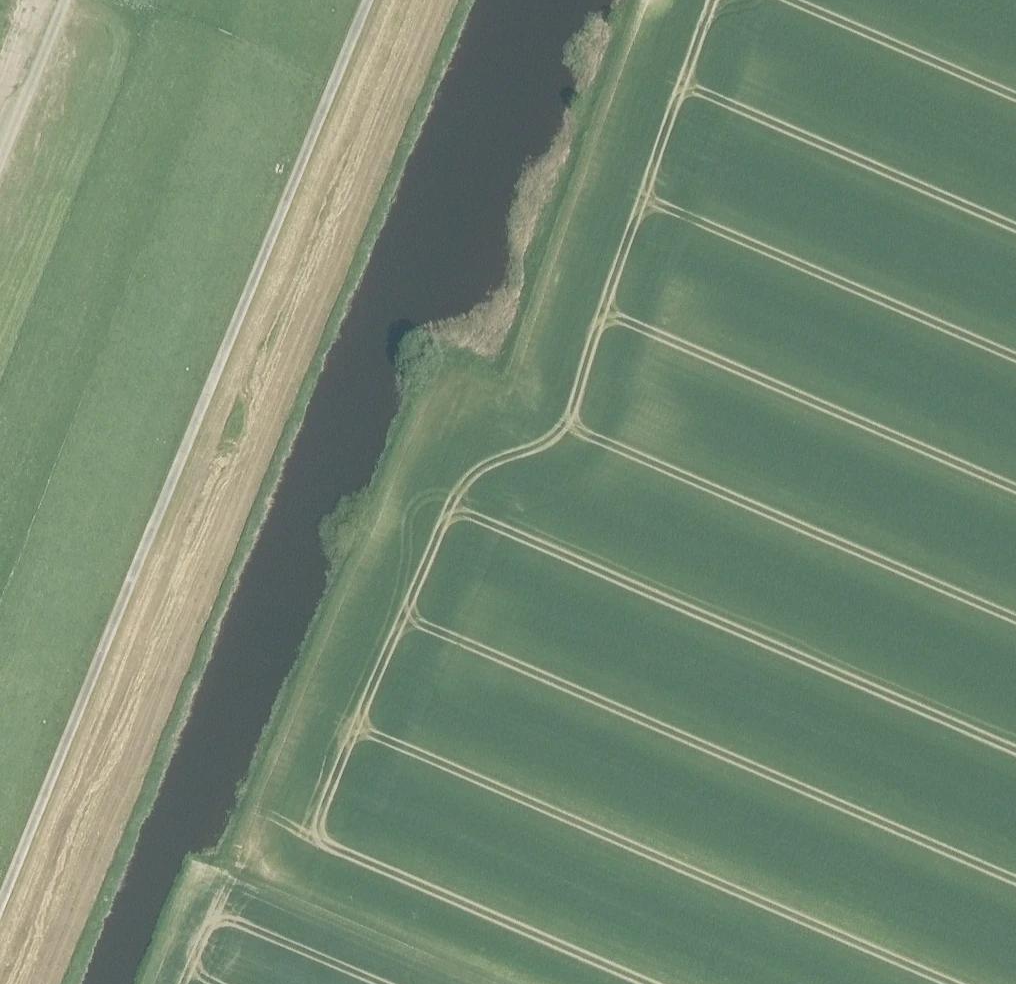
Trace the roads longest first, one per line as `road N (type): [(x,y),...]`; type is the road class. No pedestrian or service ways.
road 1 (track): [(369,0),(0,905)]
road 2 (track): [(0,160),(64,0)]

